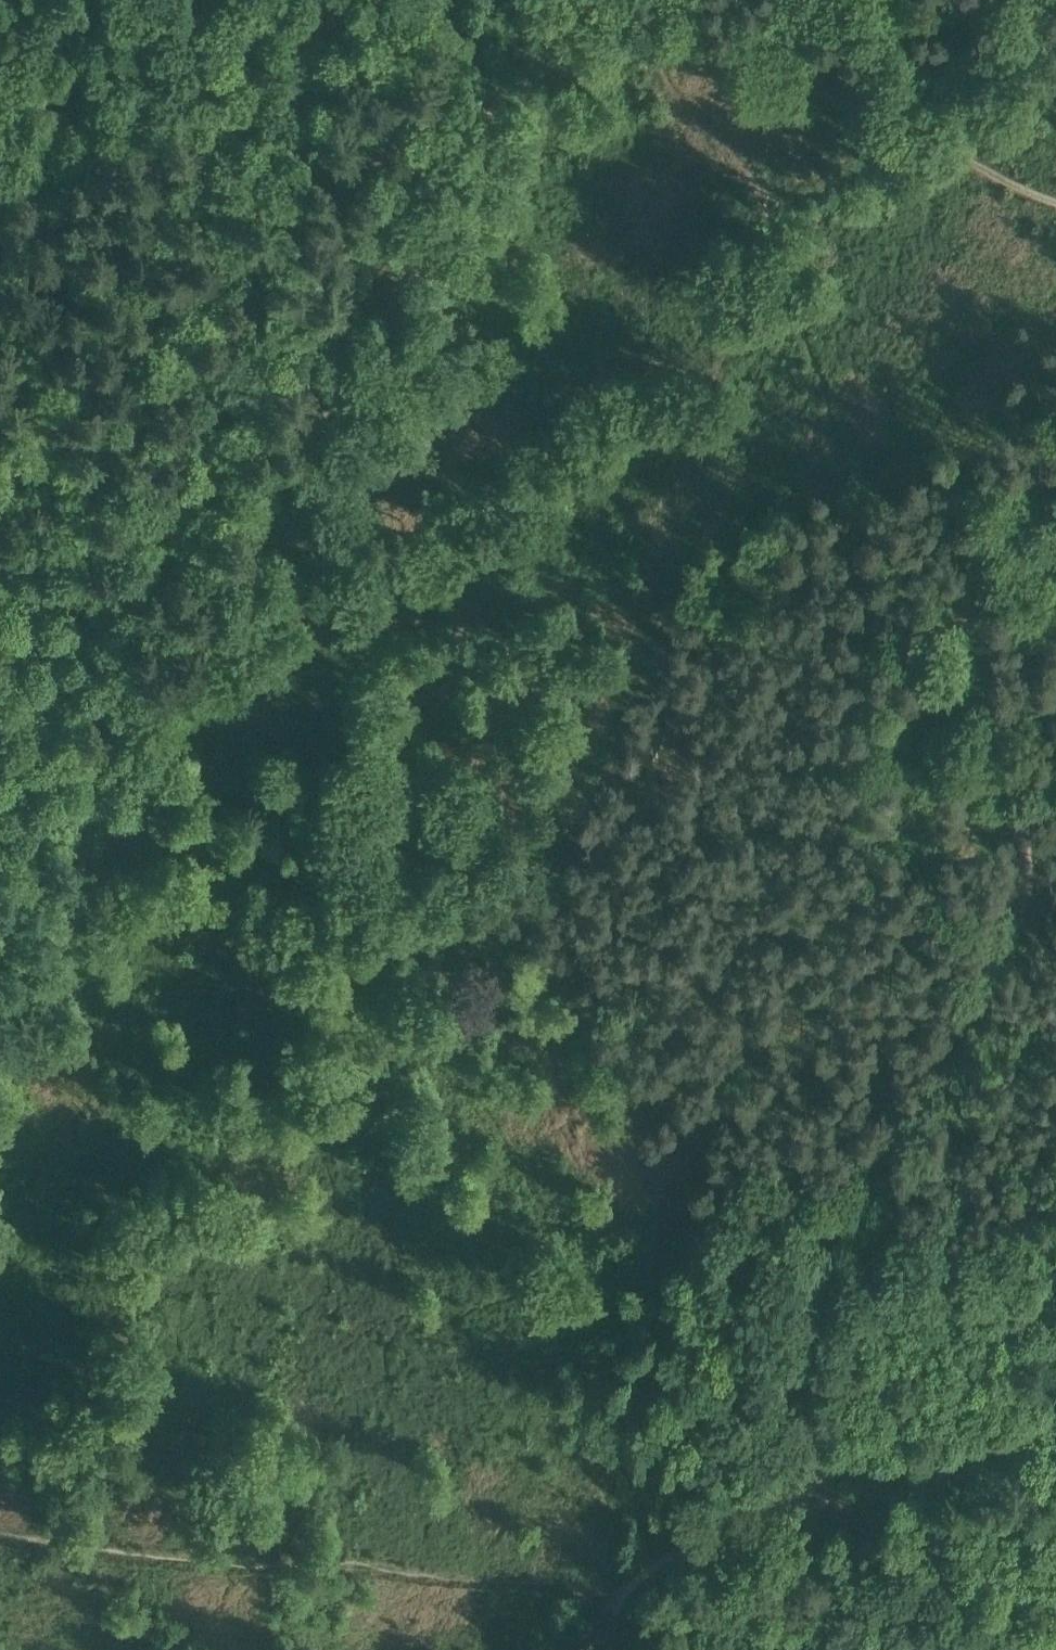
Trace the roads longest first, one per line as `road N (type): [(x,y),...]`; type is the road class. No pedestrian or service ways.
road 1 (track): [(799,1417),(853,1130),(963,949),(1019,829),(1026,783),(992,613)]
road 2 (track): [(442,0),(390,135),(395,180),(388,223),(366,255),(332,269),(277,377)]
road 3 (track): [(1055,147),(689,0)]
road 4 (track): [(538,1649),(655,1503),(799,1417)]
road 5 (track): [(1055,1589),(979,1514),(799,1417)]
road 6 (track): [(799,1417),(1055,1370)]

